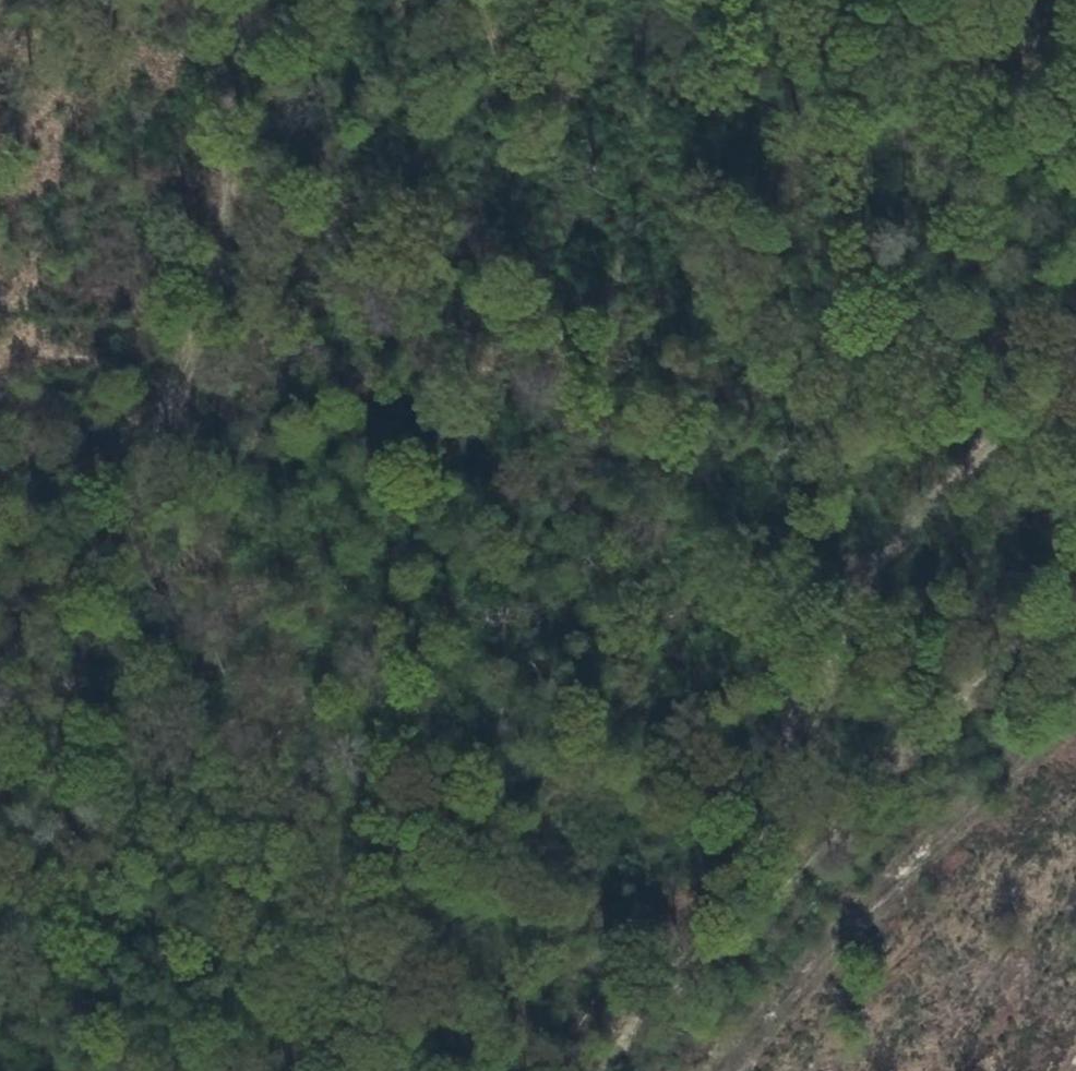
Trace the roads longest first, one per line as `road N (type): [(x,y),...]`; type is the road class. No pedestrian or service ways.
road 1 (track): [(1075,348),(871,576),(820,677)]
road 2 (track): [(197,0),(225,255),(183,353)]

